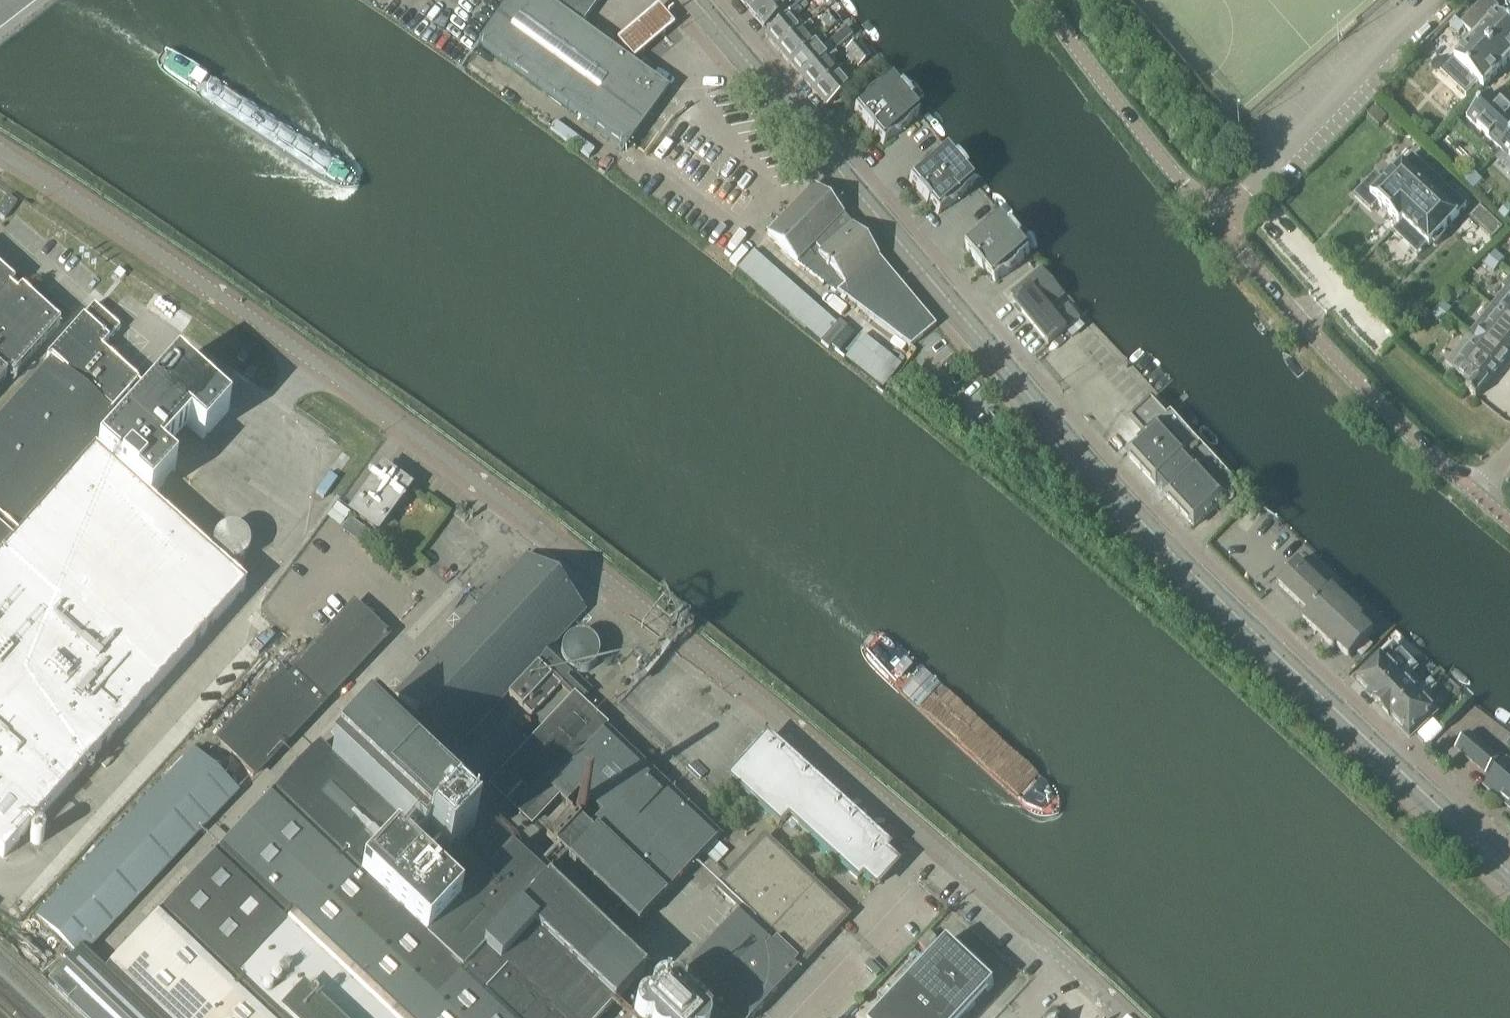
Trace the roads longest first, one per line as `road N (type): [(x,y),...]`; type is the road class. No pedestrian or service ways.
road 1 (tertiary): [(953,860),(408,432),(0,151)]
road 2 (secondary): [(1478,847),(1175,560),(1027,398),(692,0)]
road 3 (unclassified): [(1476,494),(1344,373),(1210,226),(1041,0)]
road 4 (unclassified): [(804,1017),(953,860)]
road 5 (tertiary): [(1072,968),(953,860)]

